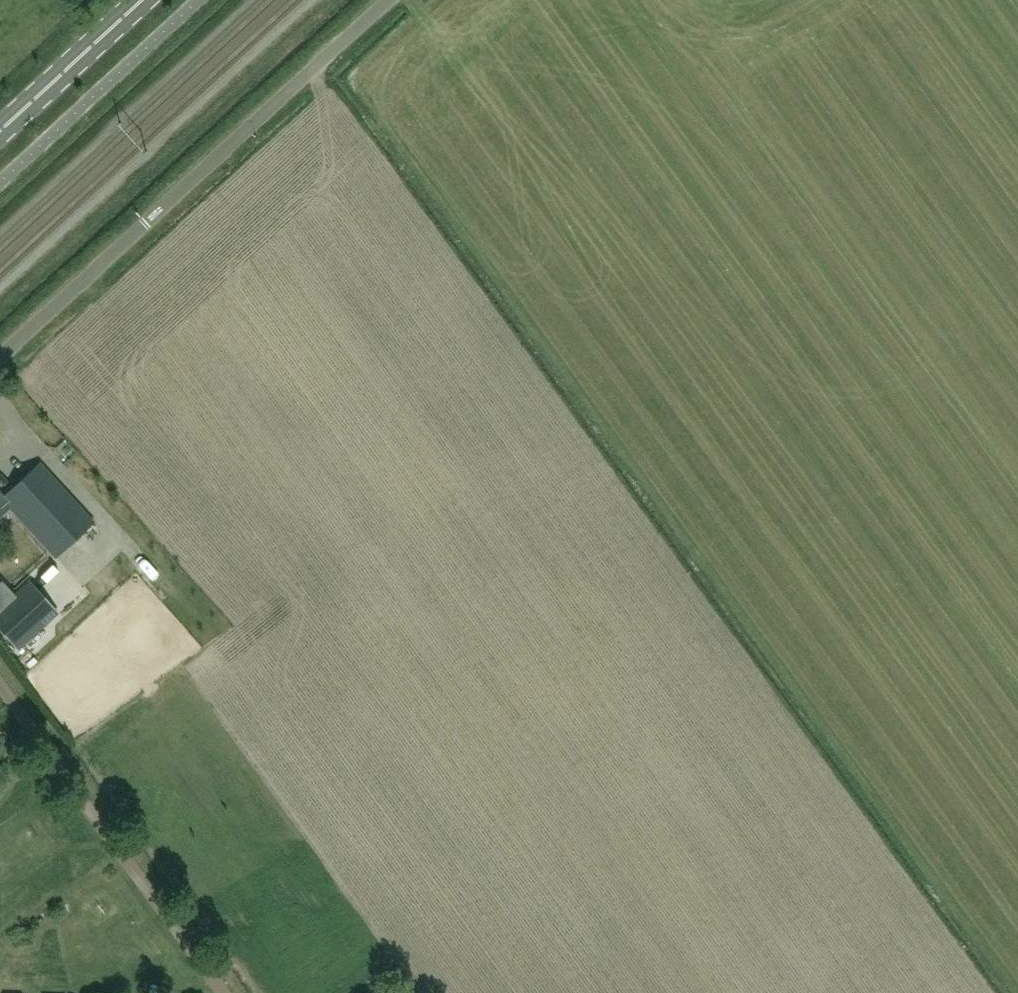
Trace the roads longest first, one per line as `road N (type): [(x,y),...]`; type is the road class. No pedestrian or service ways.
road 1 (unclassified): [(147,224),(389,0)]
road 2 (residential): [(0,359),(147,224)]
road 3 (secondary): [(0,133),(145,0)]

